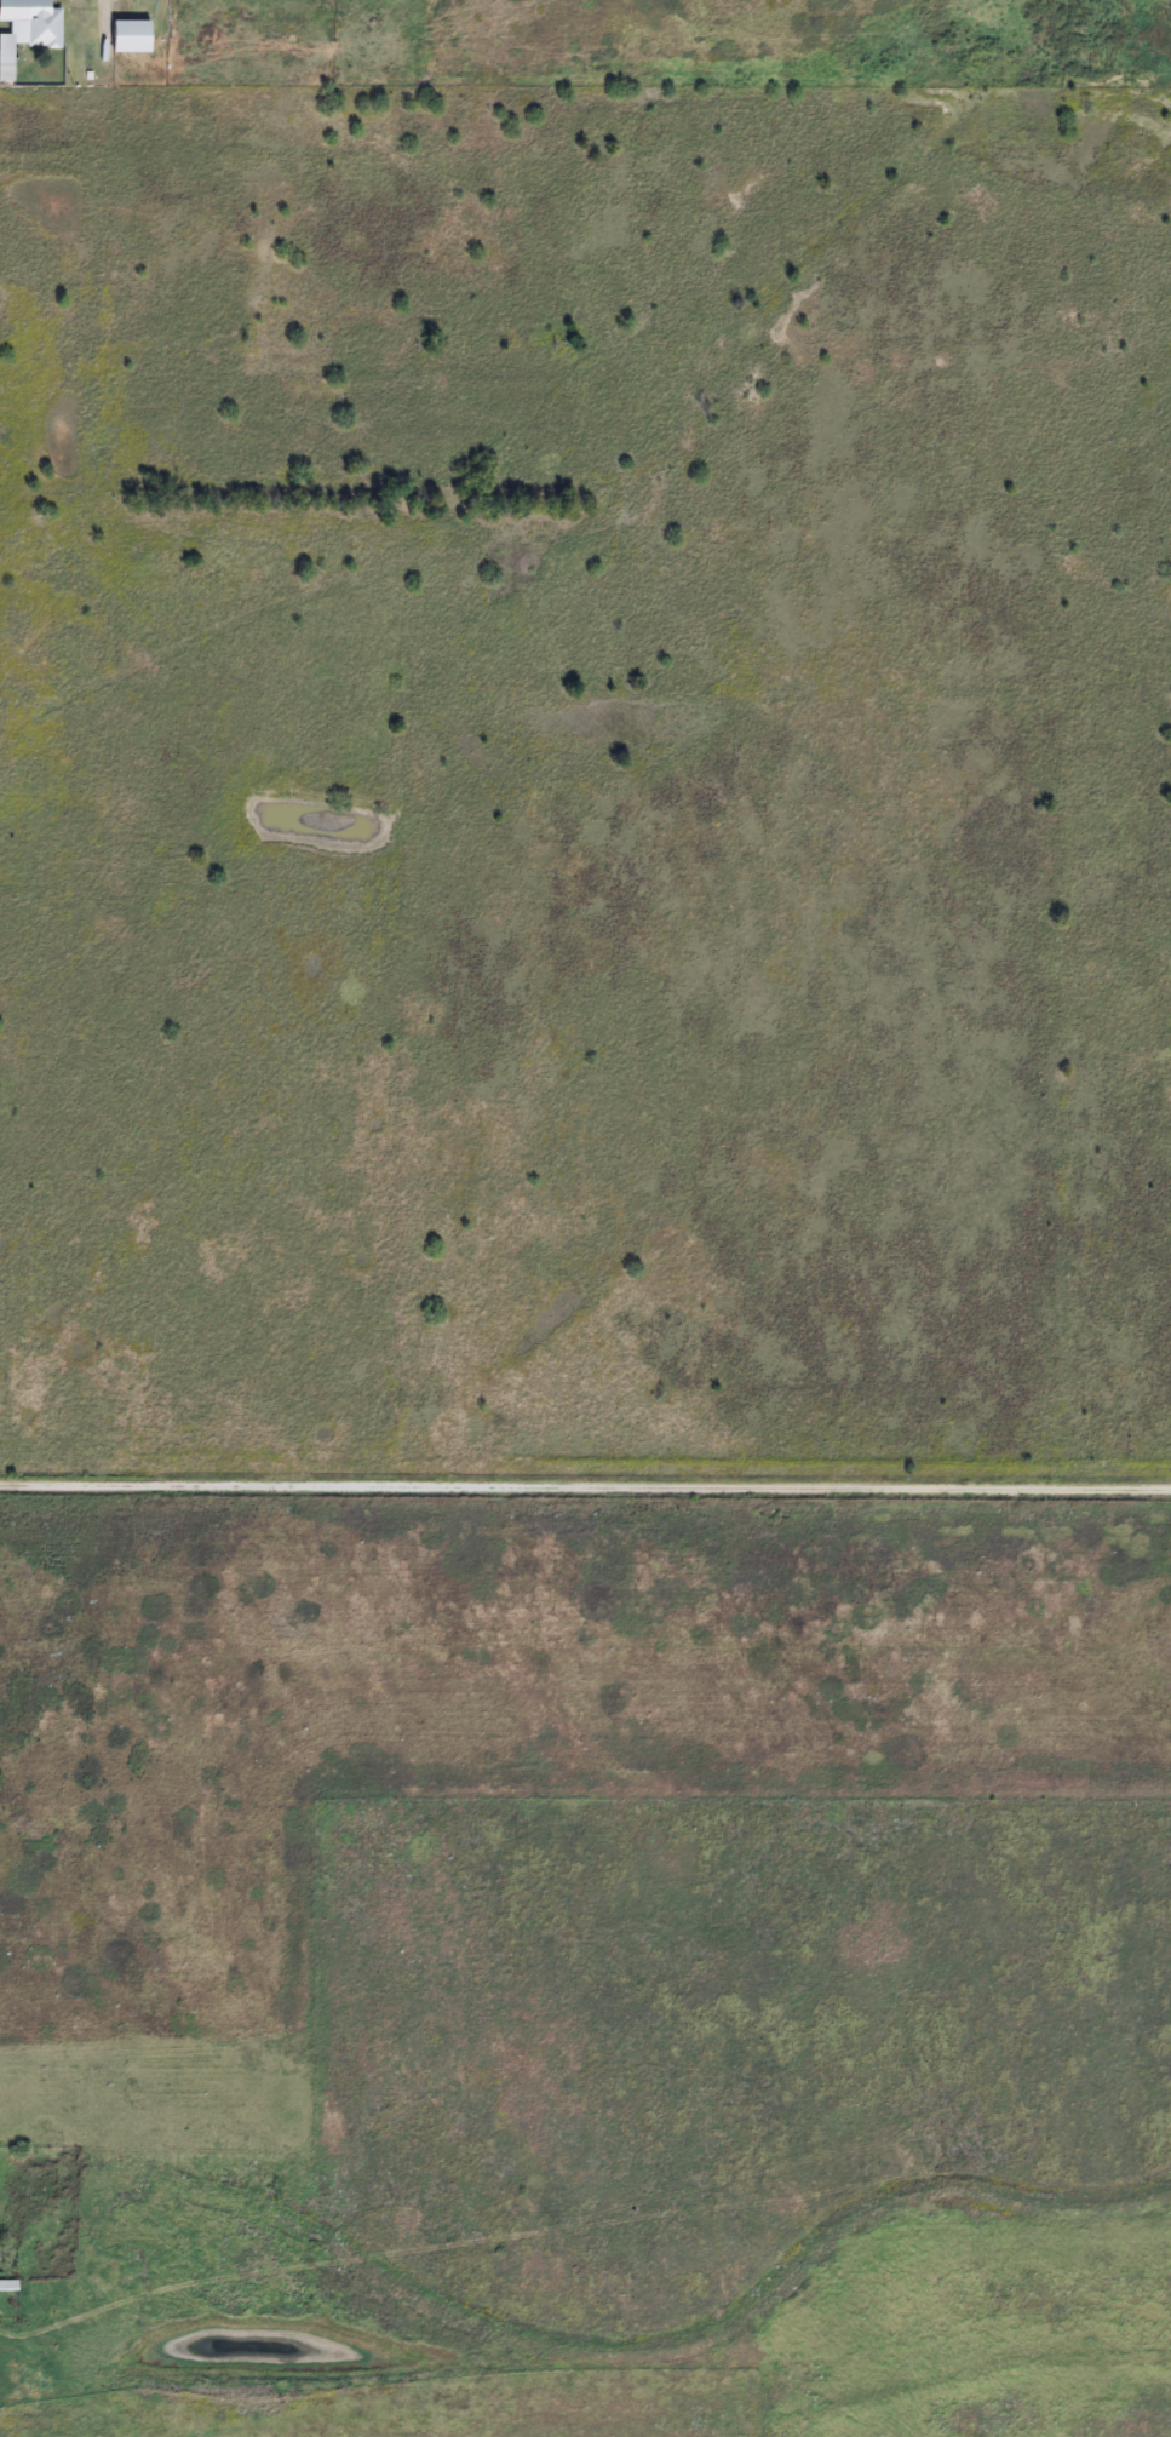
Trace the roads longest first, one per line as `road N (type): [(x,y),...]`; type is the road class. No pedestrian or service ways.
road 1 (residential): [(1170,1489),(0,1485)]

